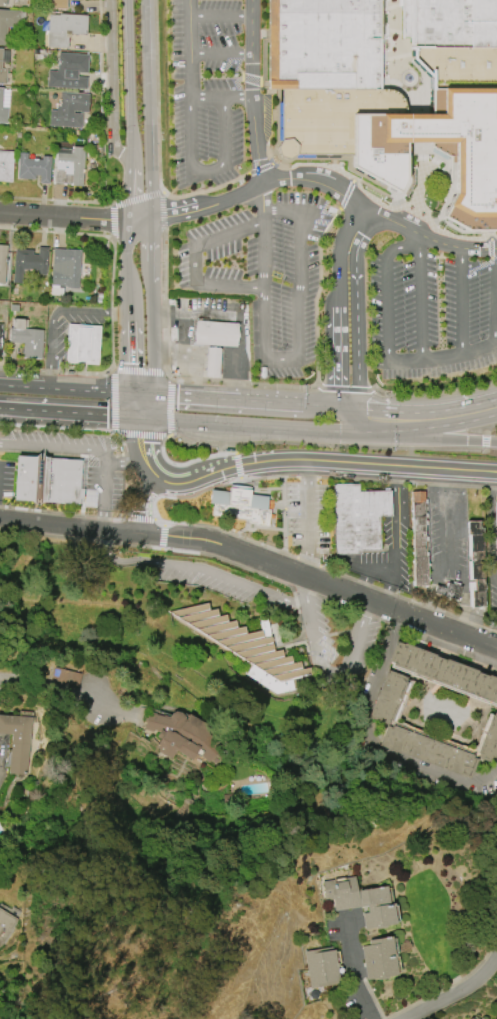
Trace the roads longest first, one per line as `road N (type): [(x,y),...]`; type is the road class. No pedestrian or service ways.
road 1 (residential): [(138,532),(204,540),(496,651)]
road 2 (residential): [(156,477),(180,484),(278,459),(496,473)]
road 3 (tertiary): [(149,219),(144,0)]
road 4 (secondary): [(142,417),(339,432),(350,418)]
road 5 (tertiary): [(128,0),(128,168)]
road 6 (secondary): [(0,408),(142,417)]
road 7 (residential): [(0,517),(138,532)]
road 8 (secondary): [(133,393),(0,384)]
road 9 (motorway): [(366,419),(422,436),(496,442)]
road 10 (secondary): [(496,406),(432,419),(366,419)]
road 11 (residential): [(124,220),(0,213)]

